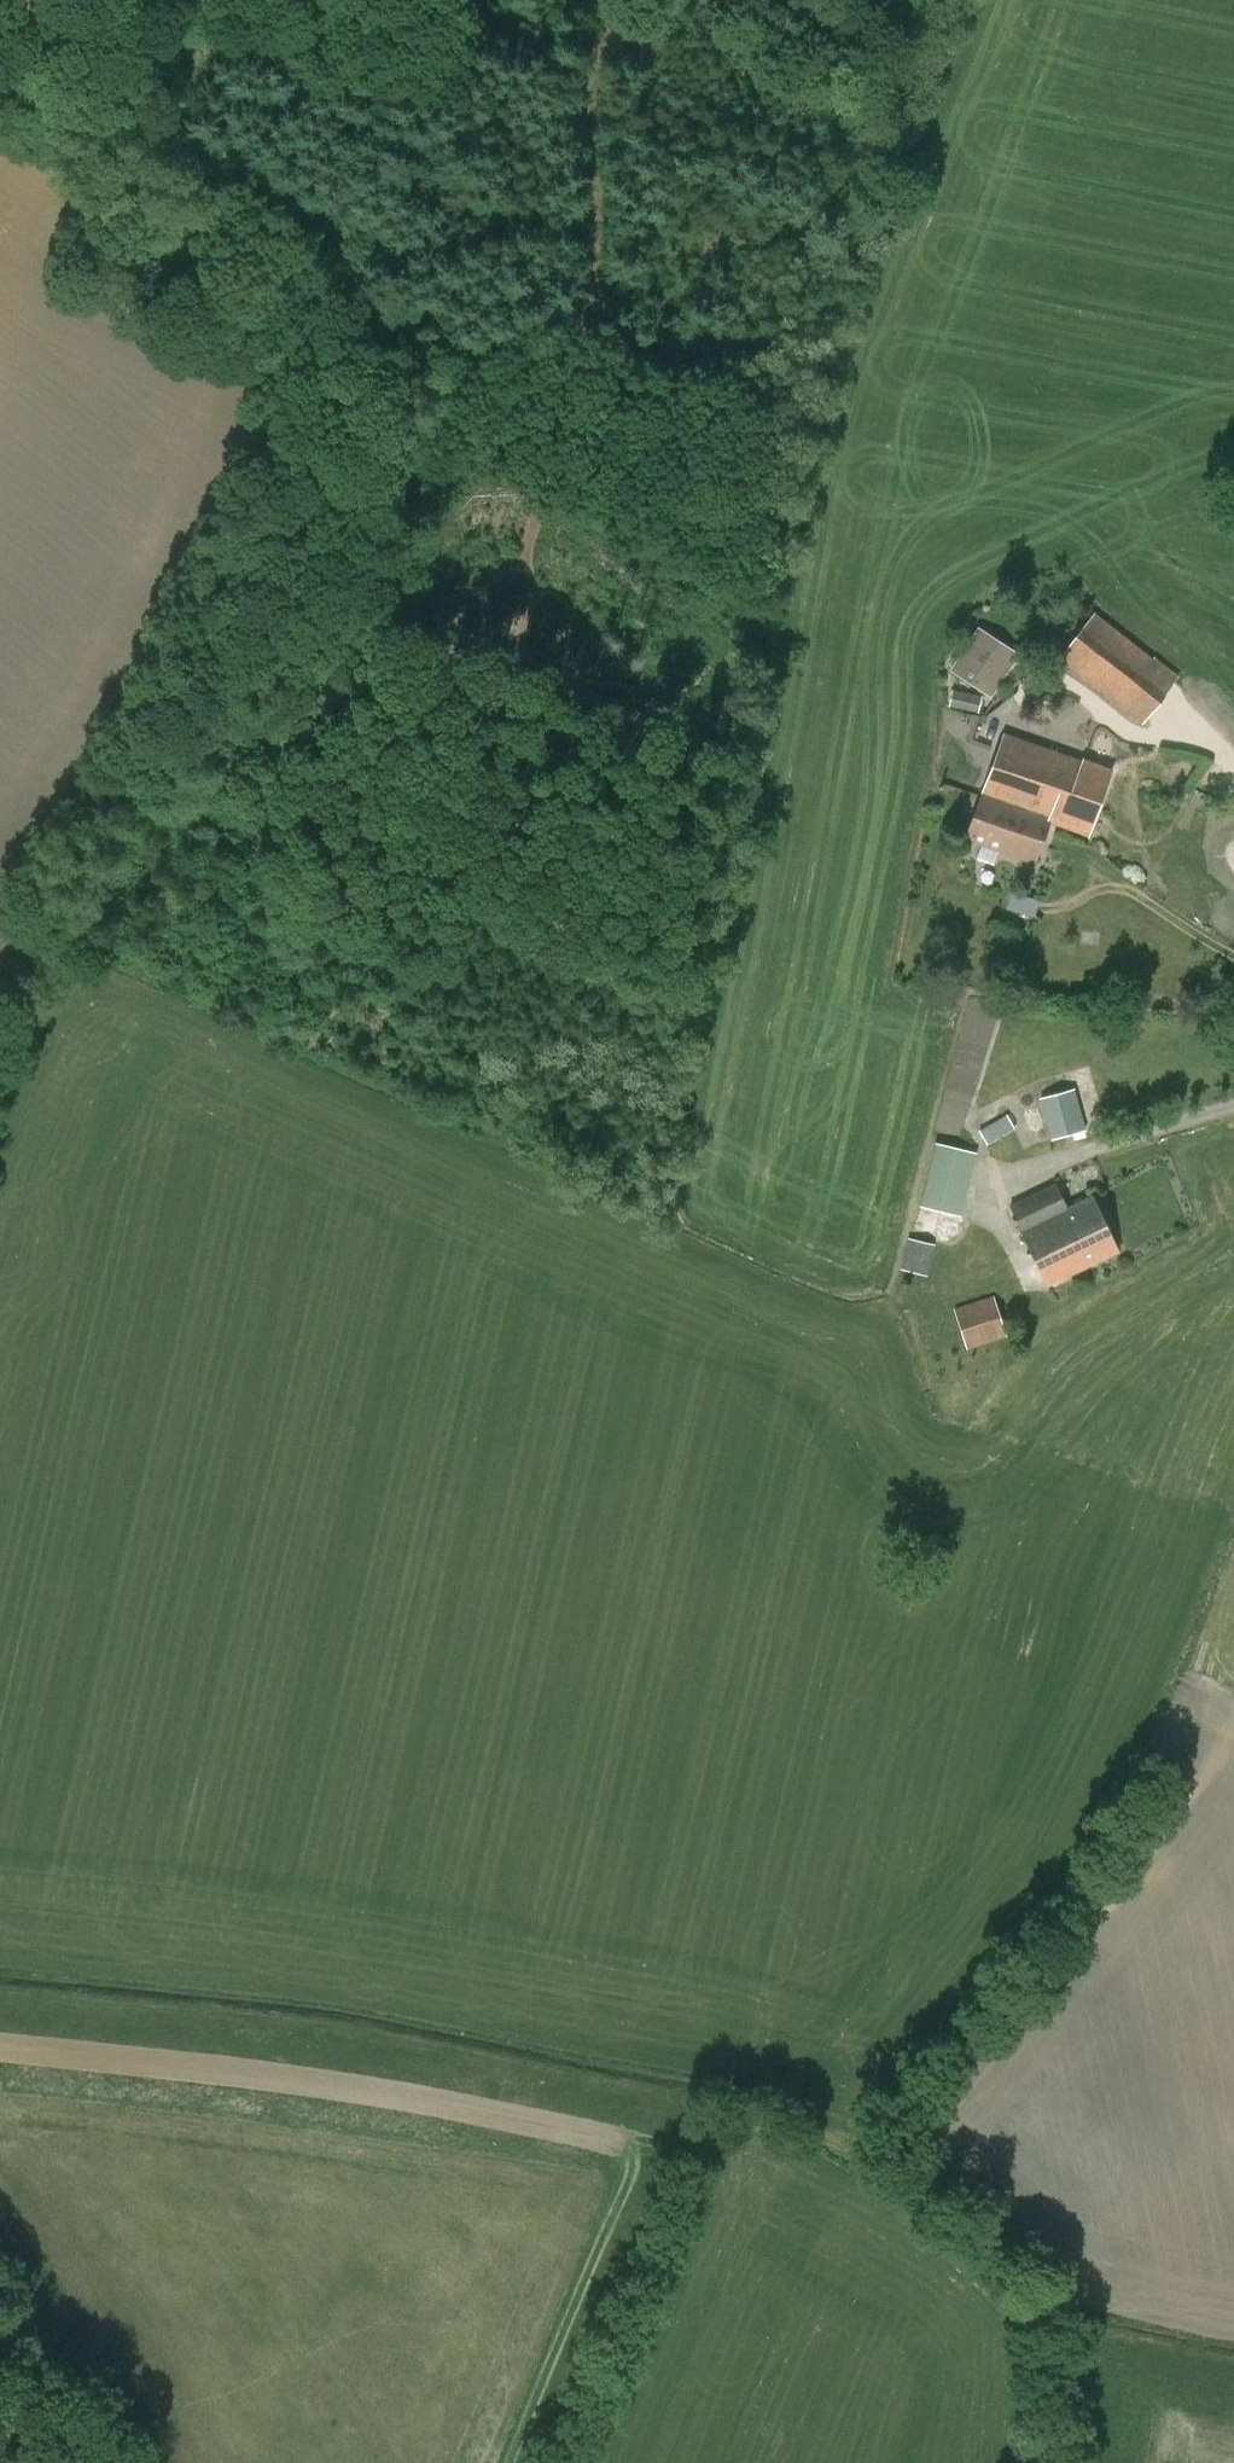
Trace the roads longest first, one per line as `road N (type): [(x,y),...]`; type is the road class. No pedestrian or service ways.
road 1 (track): [(1082,1879),(1110,1887),(1233,1727)]

